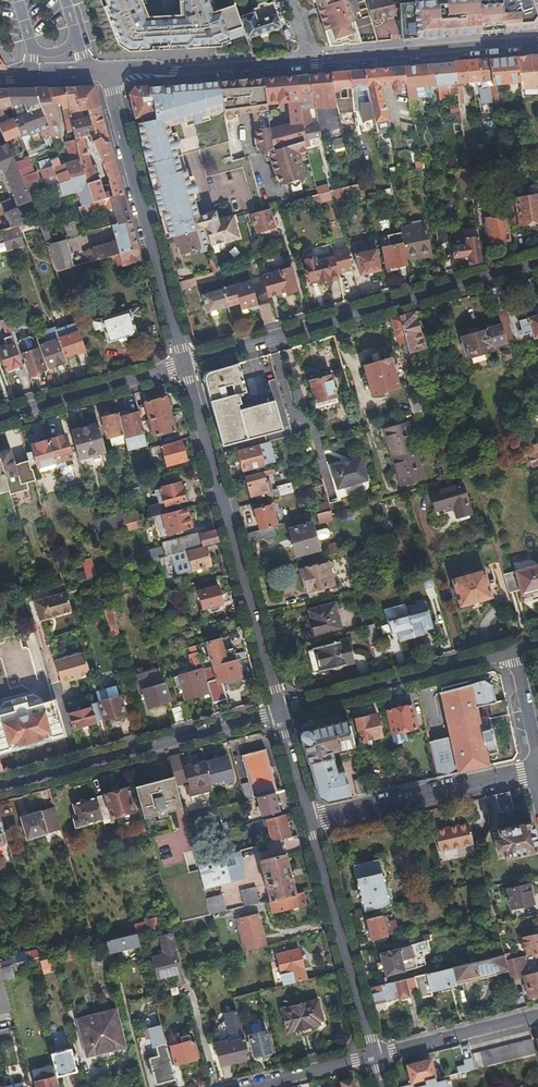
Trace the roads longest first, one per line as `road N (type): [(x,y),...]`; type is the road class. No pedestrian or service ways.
road 1 (residential): [(537,262),(185,363)]
road 2 (residential): [(185,363),(279,713)]
road 3 (residential): [(108,75),(185,363)]
road 4 (residential): [(0,786),(279,713)]
road 5 (residential): [(279,713),(514,651)]
road 6 (residential): [(310,823),(374,1056)]
road 7 (residential): [(537,43),(304,60)]
road 8 (residential): [(310,823),(536,768)]
road 9 (residential): [(304,60),(108,75)]
road 10 (residential): [(185,363),(0,417)]
road 11 (residential): [(537,1016),(374,1056)]
road 12 (residential): [(374,1056),(251,1086)]
road 13 (residential): [(514,651),(536,768)]

